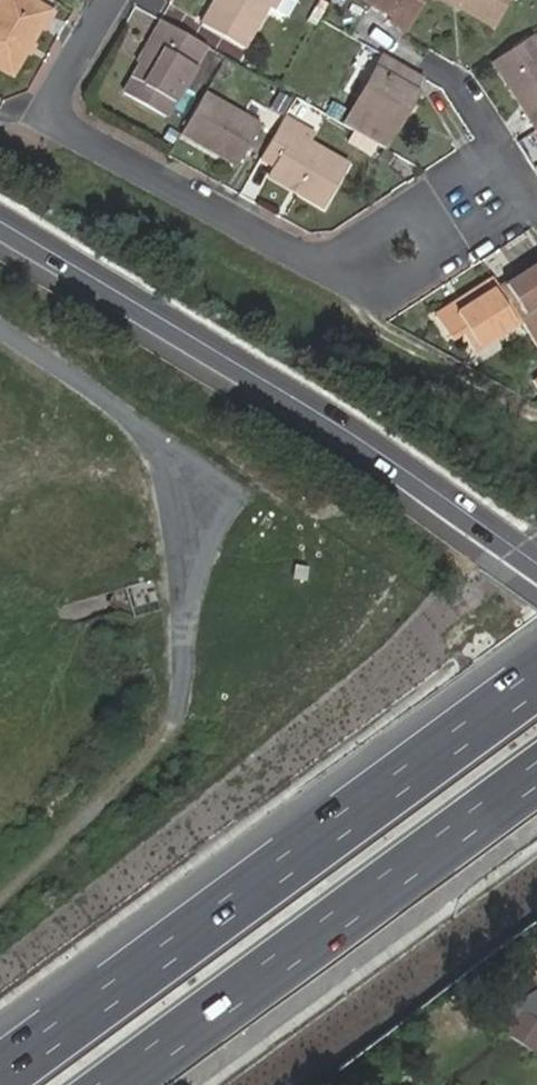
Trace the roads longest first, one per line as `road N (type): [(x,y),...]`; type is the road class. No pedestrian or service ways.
road 1 (motorway): [(536,687),(0,1076)]
road 2 (residential): [(112,0),(61,86),(57,111),(72,130),(325,263),(372,255),(504,163)]
road 3 (tertiary): [(0,223),(348,434),(515,548)]
road 4 (motorway): [(112,1084),(536,773)]

